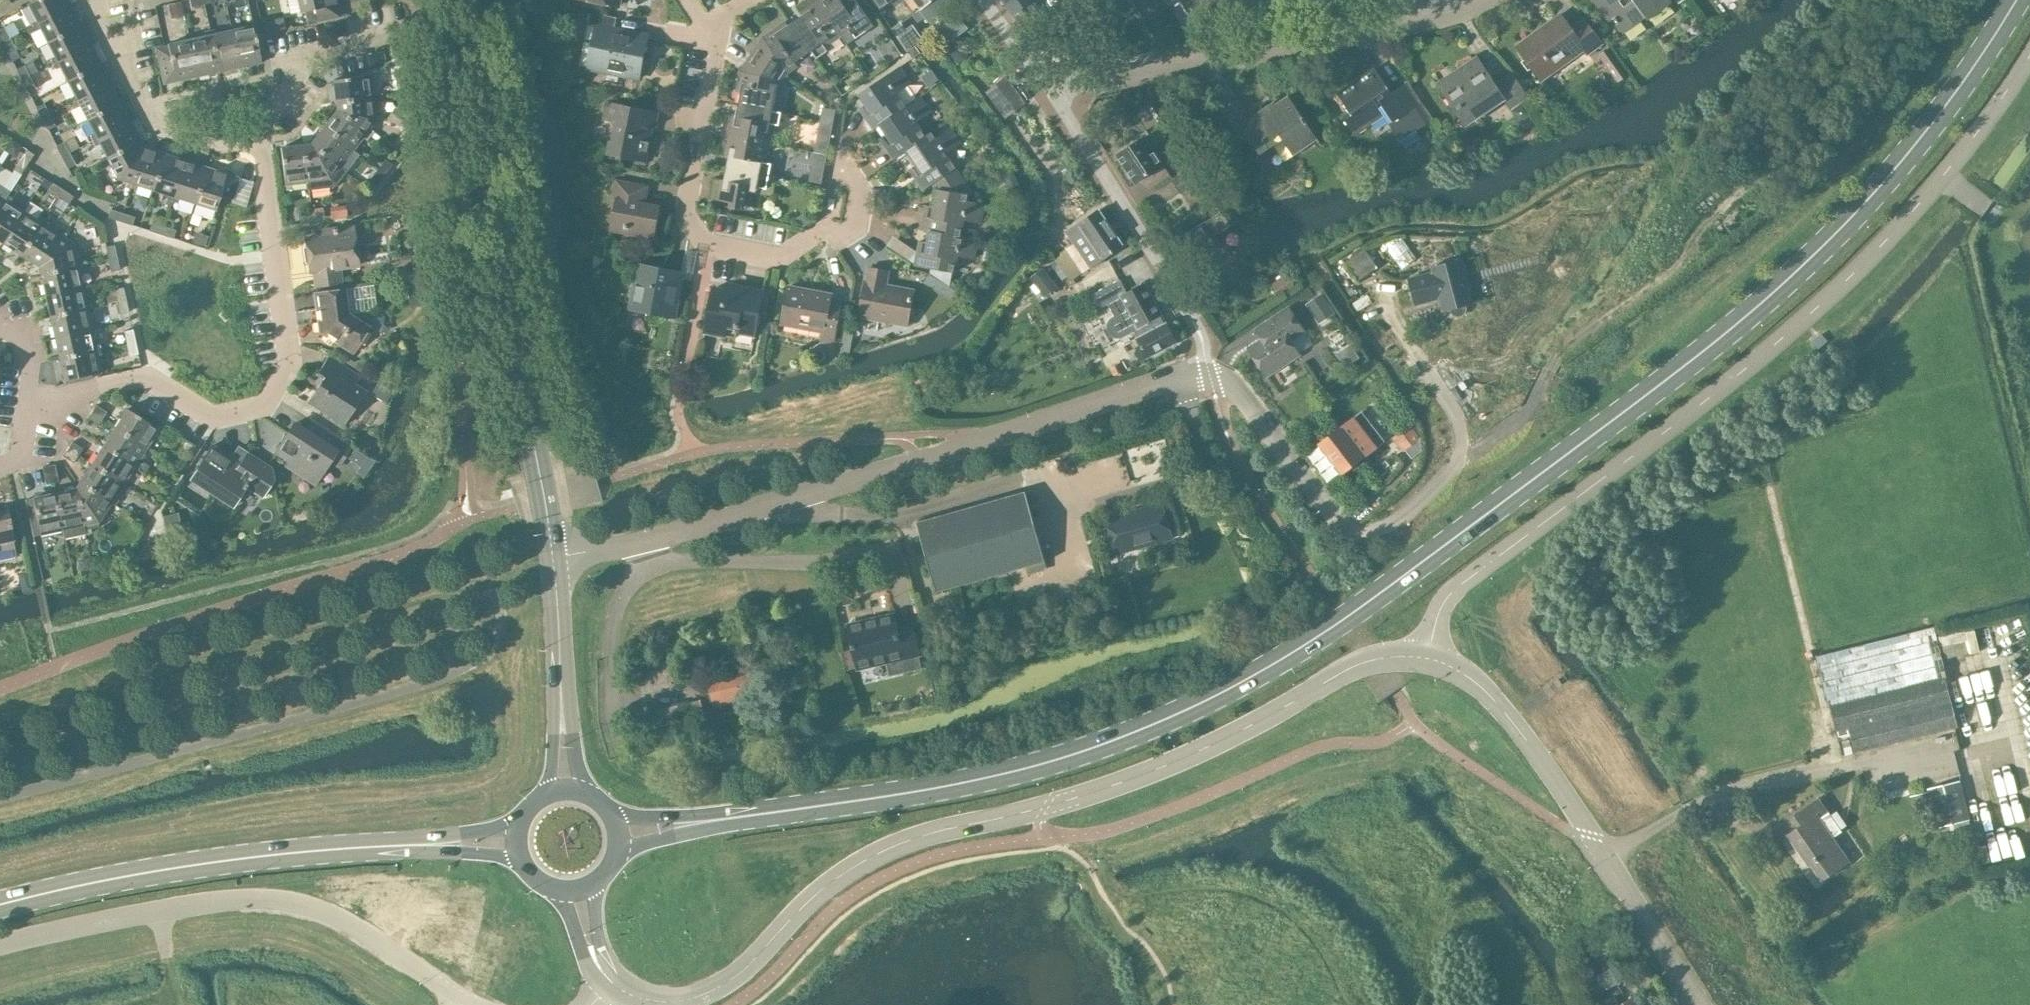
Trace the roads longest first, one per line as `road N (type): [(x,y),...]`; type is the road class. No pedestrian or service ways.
road 1 (secondary): [(709,820),(960,783),(1081,752),(1193,707),(1299,649),(1763,301),(1858,212),(1930,127),(2016,0)]
road 2 (tertiary): [(611,981),(657,1004),(701,996),(756,963),(815,897),(898,843),(1037,811),(1163,767),(1242,733),(1352,666),(1380,656),(1429,657)]
road 3 (unclassified): [(1429,657),(1436,619),(1466,580),(1655,442),(1881,249),(2029,51)]
road 4 (unclassified): [(555,560),(796,499),(1209,374)]
road 5 (tertiary): [(555,560),(461,0)]
road 6 (residential): [(27,404),(151,377),(215,419),(264,405),(289,364),(257,139)]
road 7 (unclassified): [(0,944),(158,909),(280,900),(354,927),(457,995)]
road 8 (tertiary): [(1705,1004),(1510,712),(1464,669),(1429,657)]
road 9 (secondary): [(0,904),(183,866),(429,846)]
road 10 (track): [(1458,457),(1527,412),(1568,341),(1676,265),(1728,199),(1758,180)]
road 11 (residential): [(851,177),(852,213),(779,256),(709,244),(686,221),(717,38)]
road 12 (residential): [(1199,332),(1060,104),(1060,77)]
road 13 (residential): [(93,0),(153,129),(216,145),(257,139)]
road 14 (residential): [(1060,77),(1135,76),(1290,47)]
road 15 (residential): [(1209,374),(1223,375),(1347,531)]
road 16 (residential): [(257,139),(267,110),(315,51),(402,32)]
road 17 (tertiary): [(561,702),(555,560)]
road 18 (residential): [(1290,47),(1429,19)]

